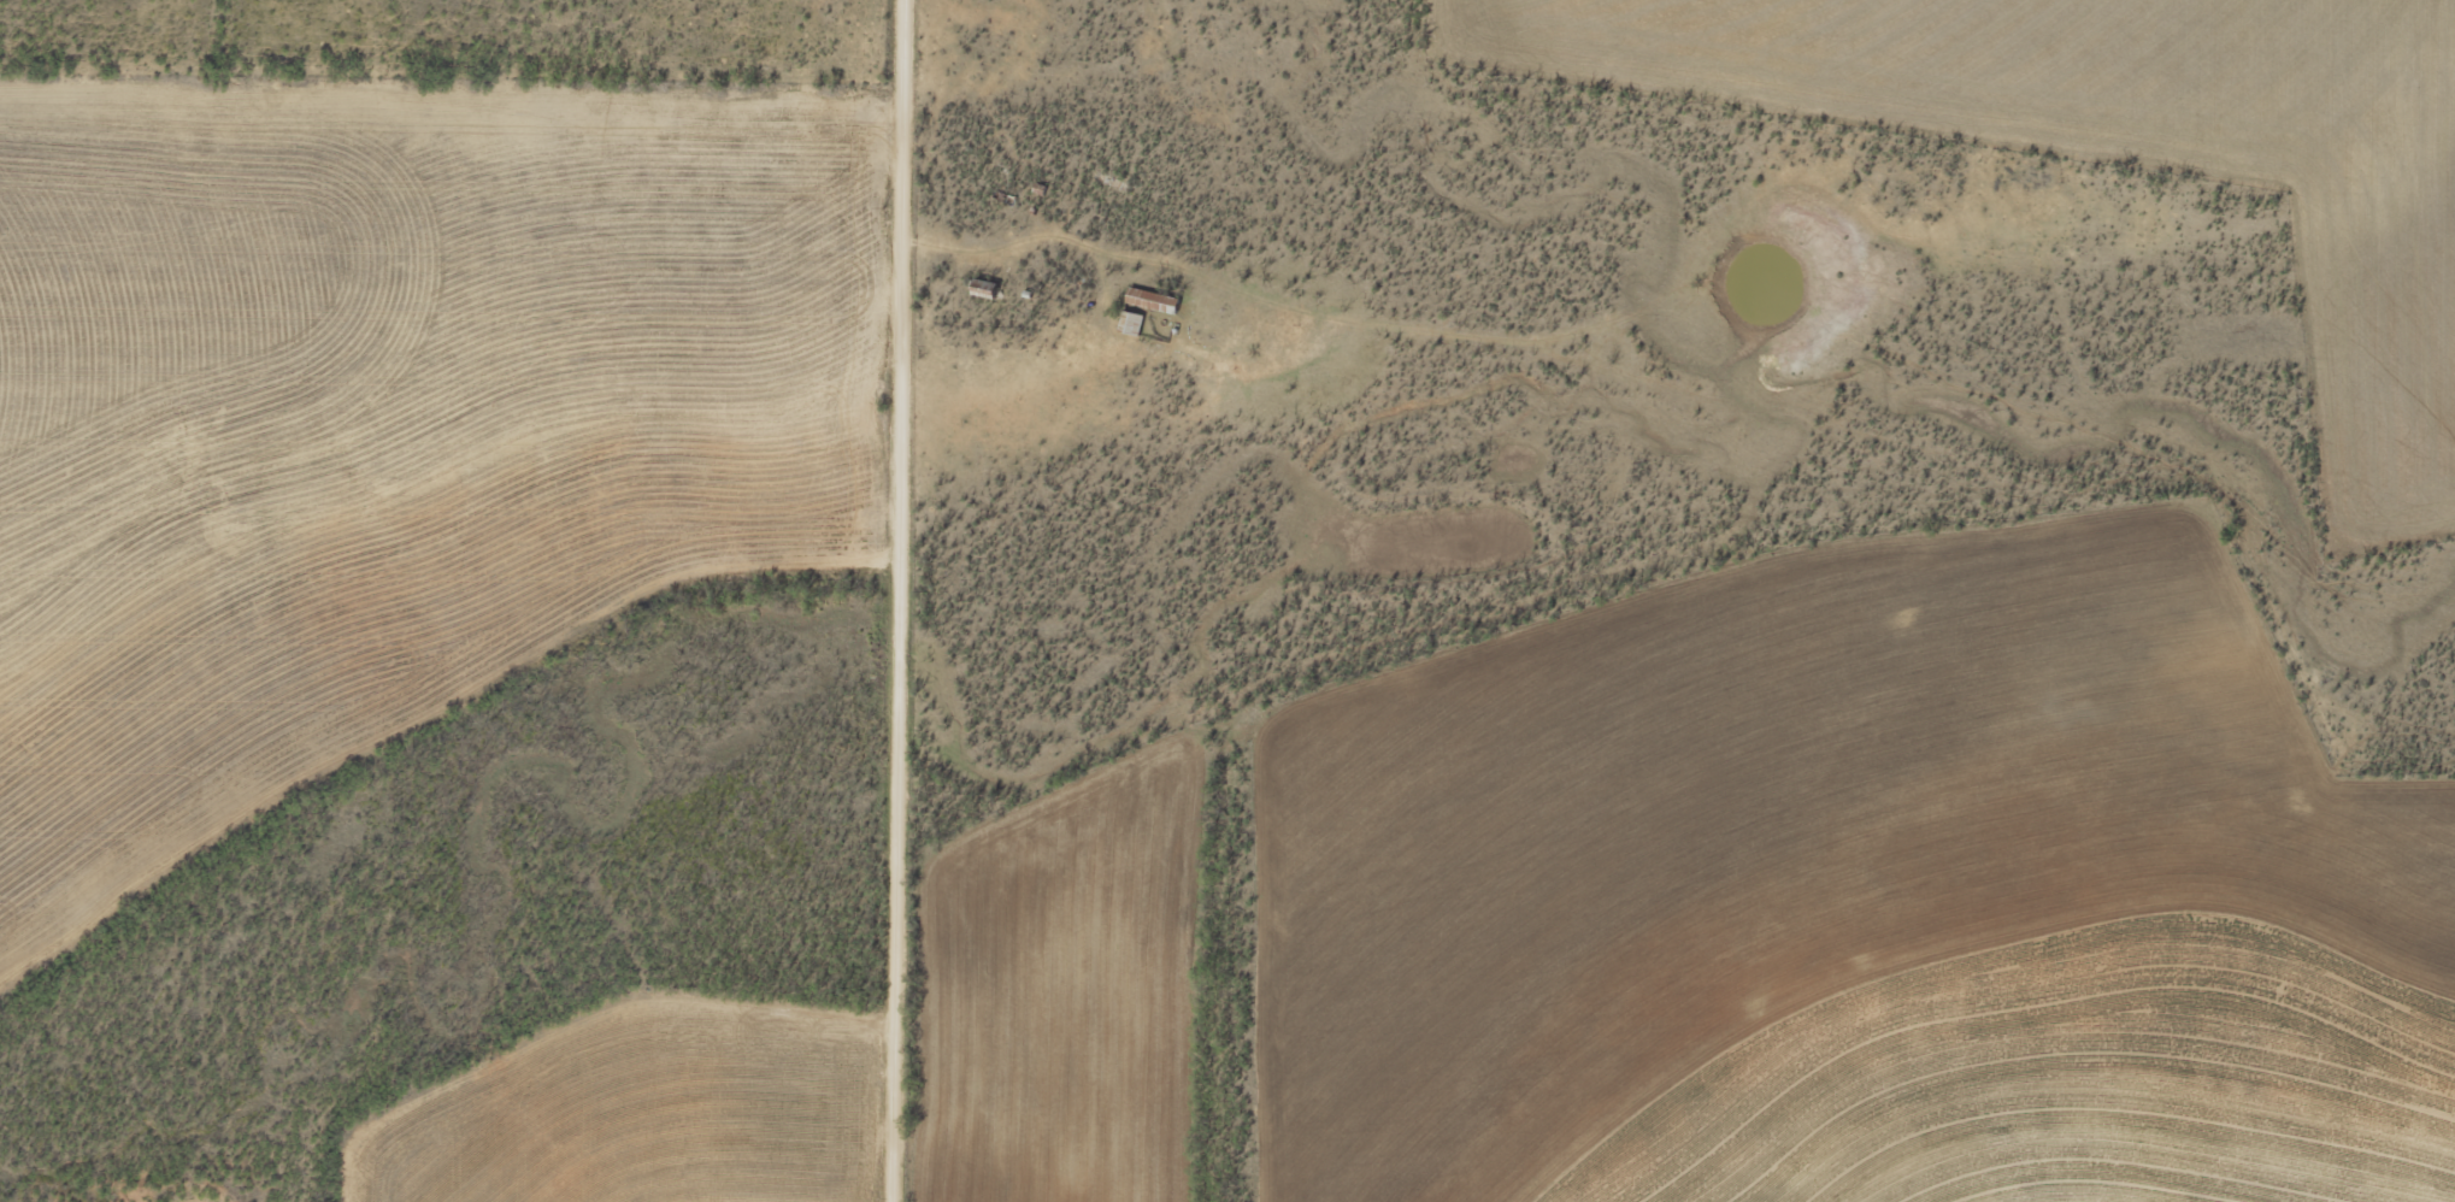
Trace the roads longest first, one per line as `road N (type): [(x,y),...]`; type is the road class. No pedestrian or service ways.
road 1 (residential): [(966,1201),(970,691),(946,0)]

